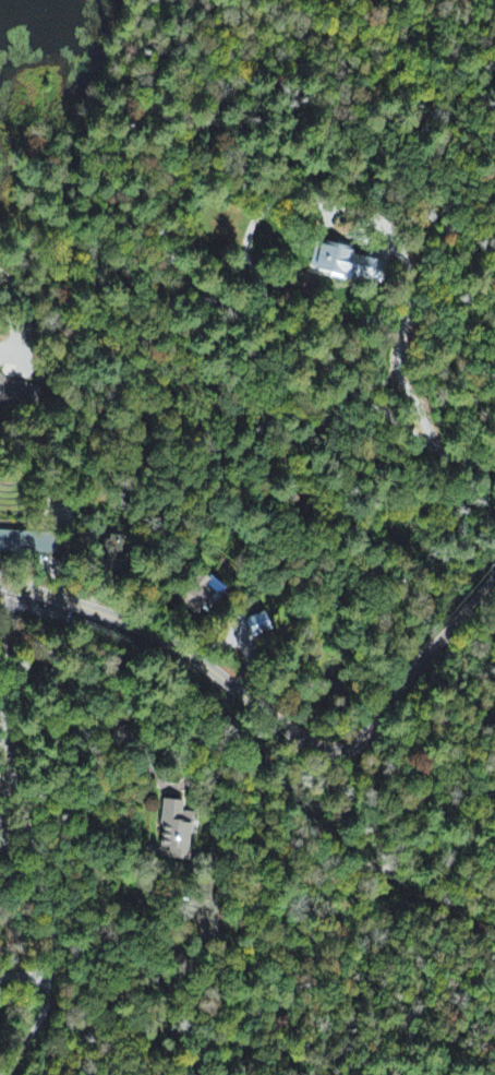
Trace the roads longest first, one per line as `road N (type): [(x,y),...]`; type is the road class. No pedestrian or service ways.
road 1 (residential): [(494,477),(443,458),(340,383),(193,292),(161,230),(188,141),(267,51),(294,40),(359,39),(390,49),(424,0)]
road 2 (residential): [(494,581),(369,738),(330,755),(126,622),(0,584)]
road 3 (residential): [(10,1074),(45,1013),(55,943),(7,714),(15,587)]
road 4 (residential): [(494,791),(454,801),(402,862),(374,865),(328,835),(138,644),(126,622)]

